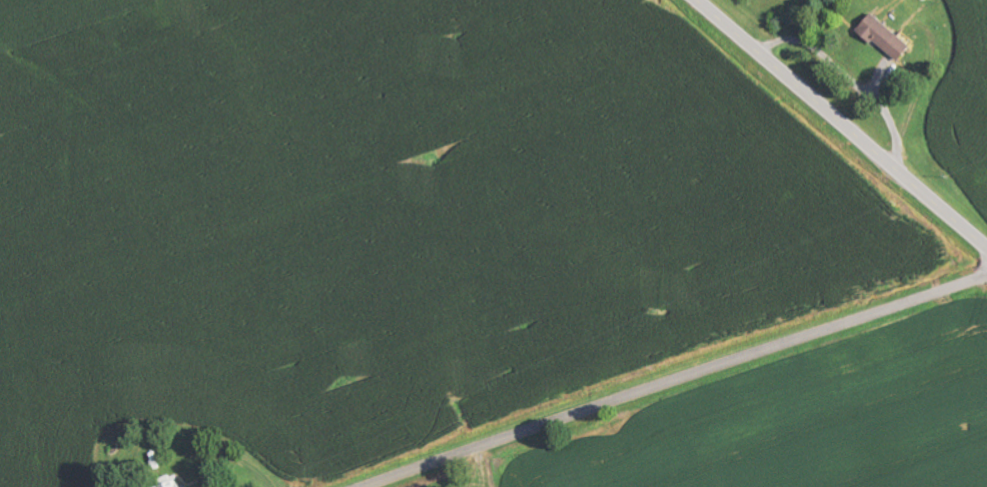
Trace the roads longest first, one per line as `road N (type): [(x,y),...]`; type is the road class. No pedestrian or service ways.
road 1 (residential): [(362,486),(986,276)]
road 2 (primary): [(698,0),(986,246)]

